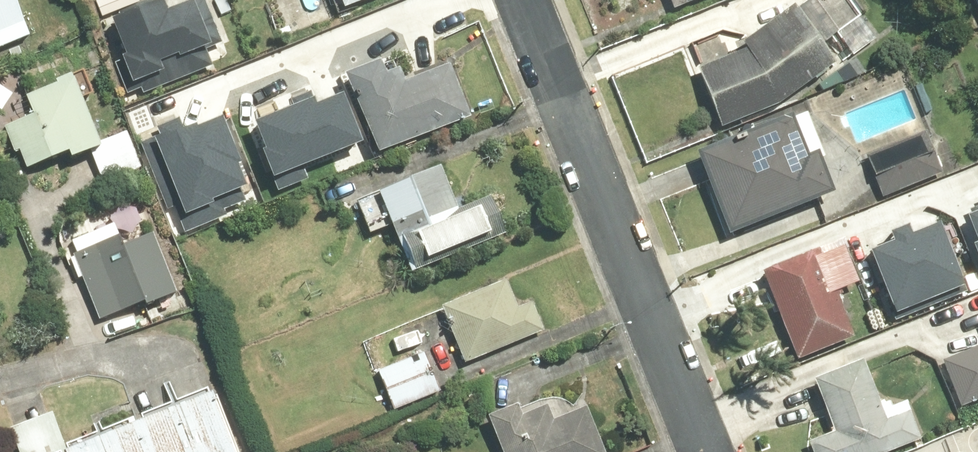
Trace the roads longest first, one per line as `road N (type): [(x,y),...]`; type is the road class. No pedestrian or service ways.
road 1 (residential): [(521,0),(708,451)]

